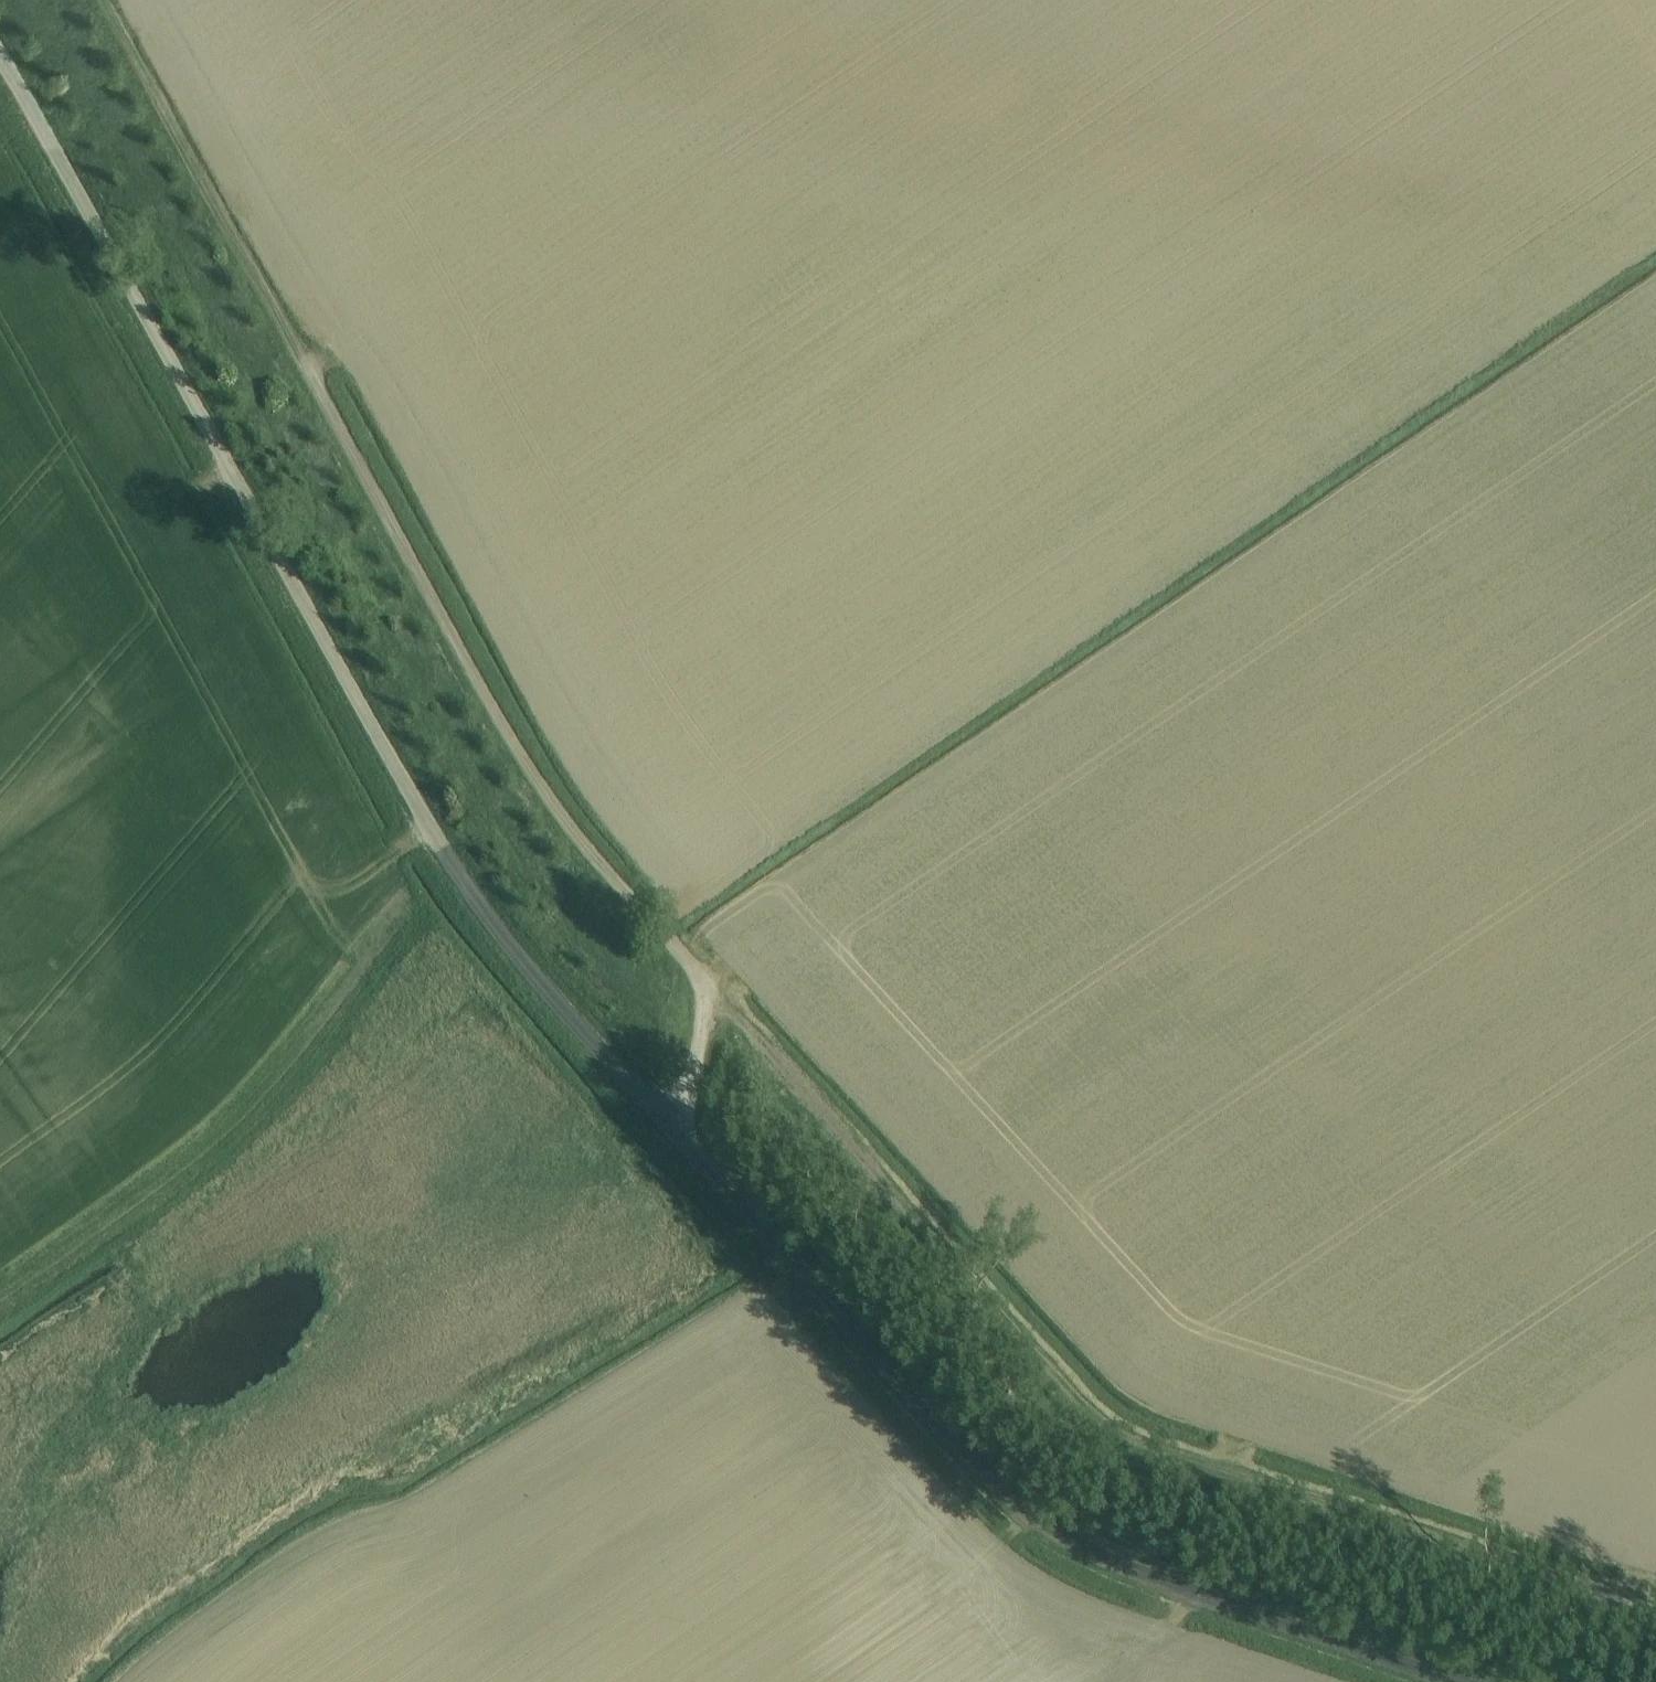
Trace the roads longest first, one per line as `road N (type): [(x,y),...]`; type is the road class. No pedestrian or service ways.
road 1 (unclassified): [(0,51),(357,700),(469,888),(534,975),(1010,1496),(1092,1554),(1453,1681)]

